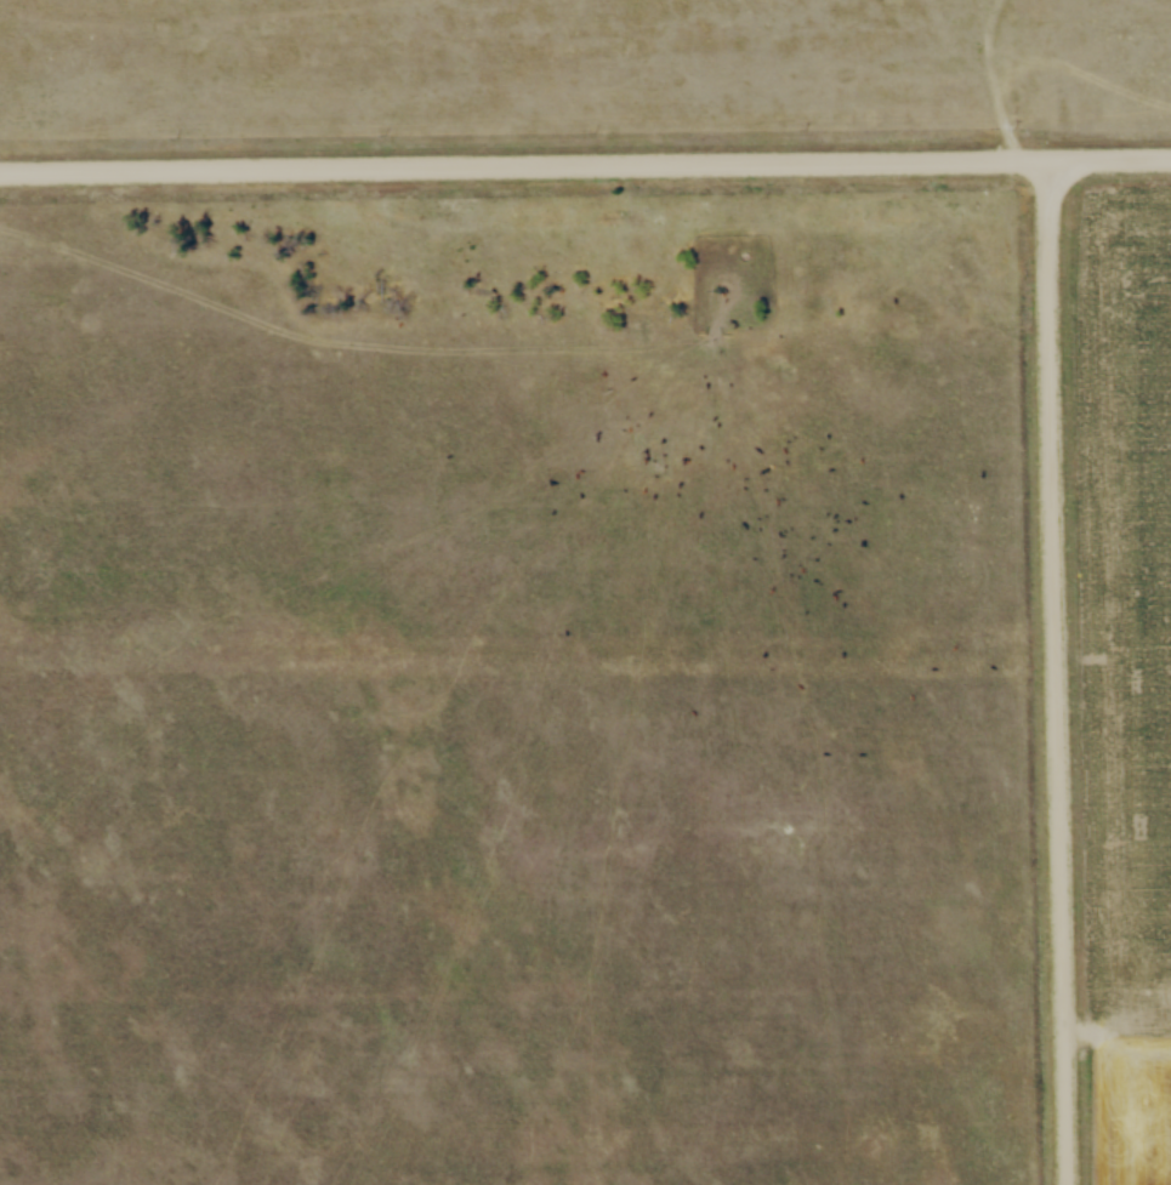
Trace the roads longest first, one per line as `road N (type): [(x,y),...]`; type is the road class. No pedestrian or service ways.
road 1 (residential): [(1045,161),(0,175)]
road 2 (tertiary): [(1045,161),(1068,1184)]
road 3 (tertiary): [(1170,161),(1045,161)]

